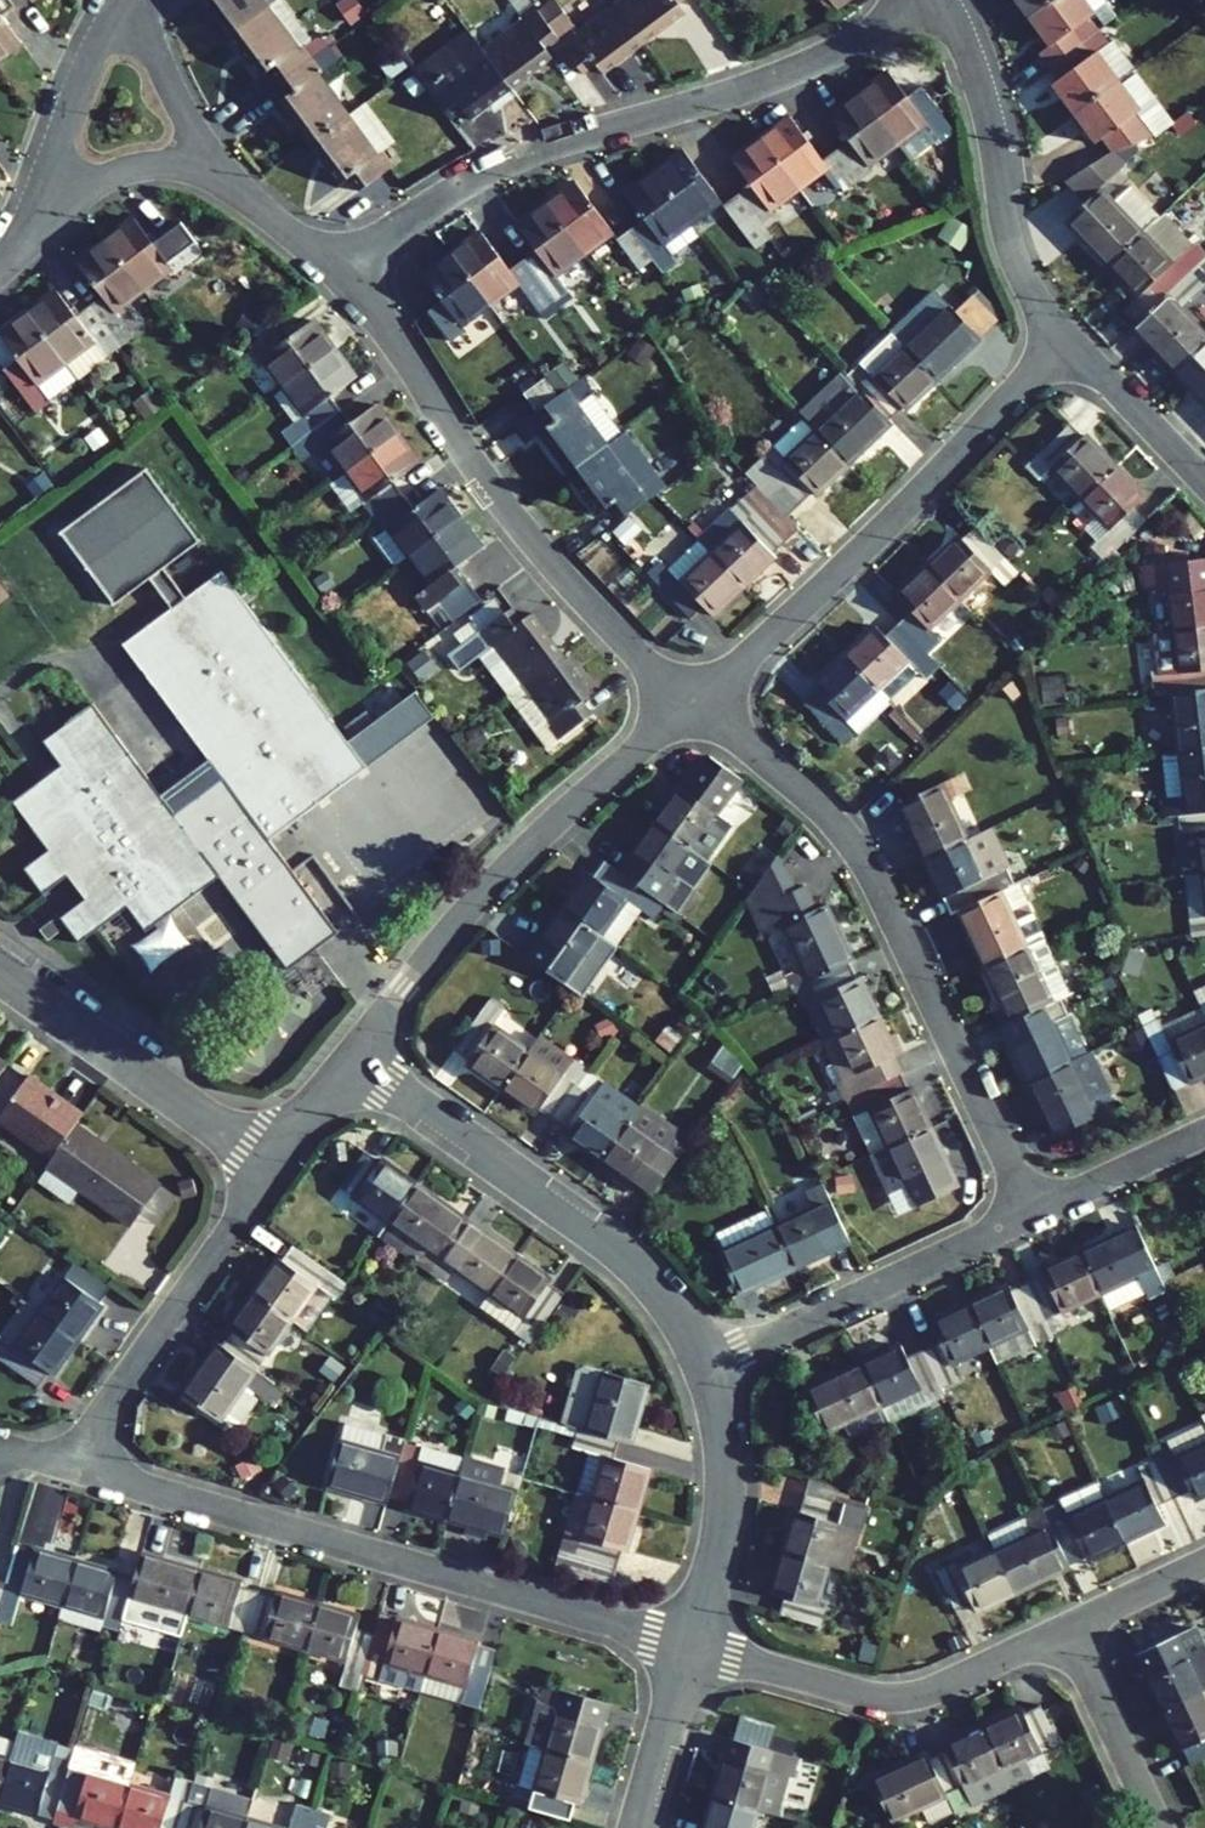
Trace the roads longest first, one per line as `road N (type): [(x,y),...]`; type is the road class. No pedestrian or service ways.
road 1 (residential): [(691,1646),(66,1463)]
road 2 (residential): [(335,271),(508,158),(786,71),(874,28),(905,0)]
road 3 (residential): [(1032,1214),(857,852),(822,809),(689,706)]
road 4 (residential): [(689,706),(550,562),(465,454),(398,345),(335,271)]
road 5 (residential): [(689,706),(1067,340)]
road 6 (residential): [(347,1061),(476,896),(689,706)]
road 7 (residential): [(702,1367),(676,1315),(622,1254),(347,1061)]
road 8 (residential): [(1064,1629),(903,1696),(864,1694),(691,1646)]
road 9 (residential): [(66,1463),(276,1163)]
road 10 (residential): [(942,0),(978,96),(1011,251),(1067,340)]
road 11 (residential): [(702,1367),(1032,1214)]
road 12 (residential): [(0,973),(276,1163)]
road 13 (residential): [(691,1646),(723,1502),(717,1414),(702,1367)]
road 14 (residential): [(118,0),(61,125),(46,219)]
road 15 (residential): [(1064,1629),(1156,1827)]
road 16 (residential): [(1067,340),(1204,483)]
road 17 (residential): [(218,176),(162,70),(140,0)]
road 18 (residential): [(218,176),(176,163),(134,166),(91,182),(46,219)]
road 19 (residential): [(1032,1214),(1204,1133)]
road 20 (residential): [(637,1827),(691,1646)]
road 21 (residential): [(1204,1562),(1064,1629)]
road 22 (residential): [(335,271),(218,176)]
road 23 (residential): [(276,1163),(347,1061)]

